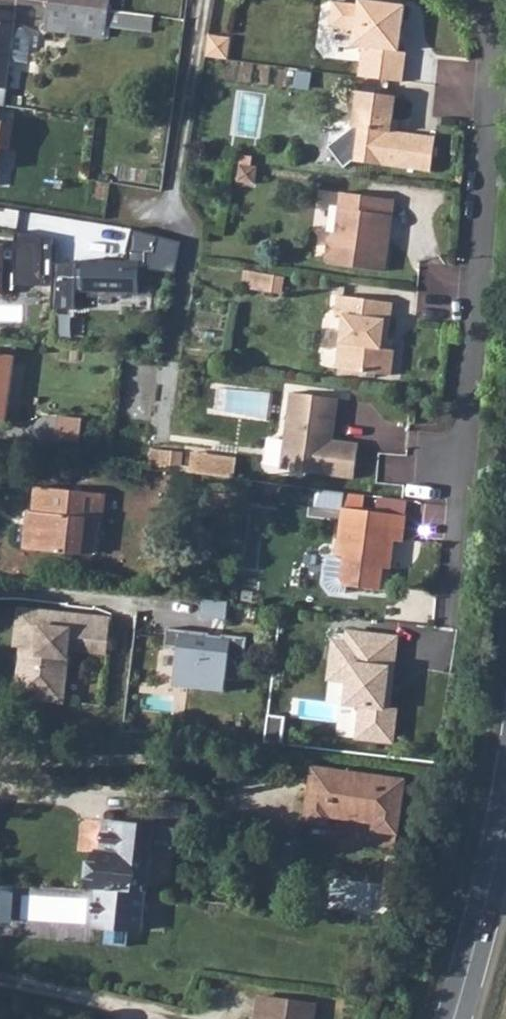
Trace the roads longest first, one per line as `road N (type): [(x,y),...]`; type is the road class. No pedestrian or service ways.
road 1 (residential): [(467,0),(491,30),(498,70),(463,426),(441,472)]
road 2 (tertiary): [(505,818),(456,1018)]

